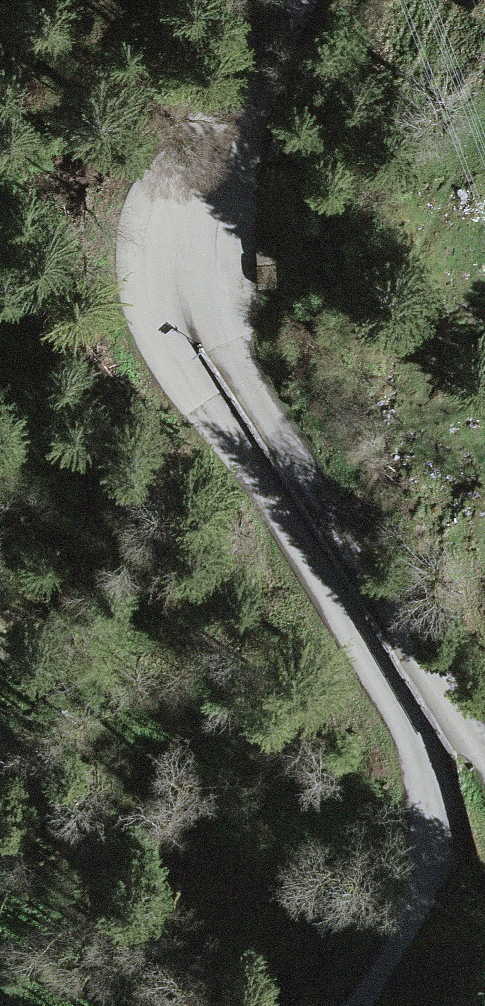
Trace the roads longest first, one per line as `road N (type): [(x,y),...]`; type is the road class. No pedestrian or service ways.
road 1 (unclassified): [(213,237),(165,308),(159,346),(428,771),(447,846),(429,901),(356,1005)]
road 2 (tertiary): [(213,237),(226,325),(248,379),(484,740)]
road 3 (tertiary): [(294,0),(221,173),(213,237)]

